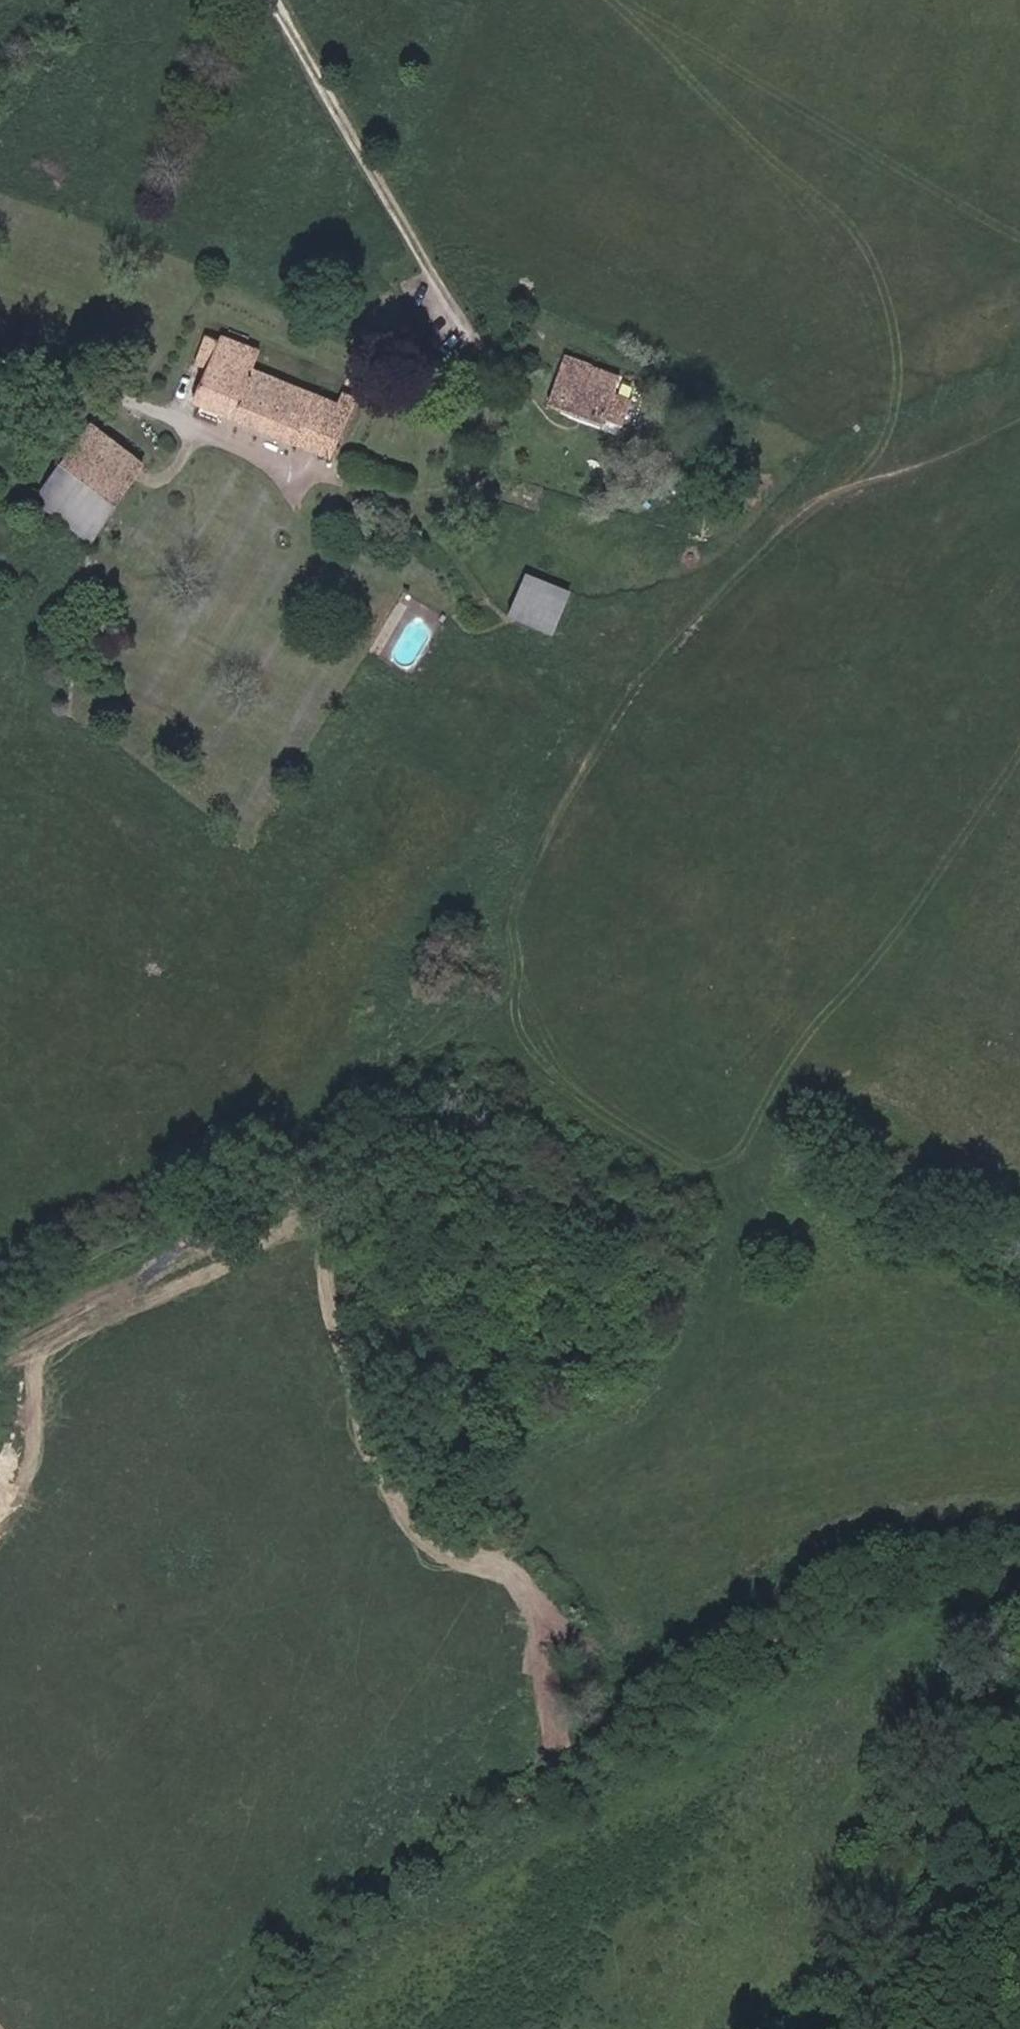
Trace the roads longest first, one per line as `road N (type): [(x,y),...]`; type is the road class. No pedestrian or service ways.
road 1 (track): [(272,0),(468,326),(495,389),(497,431)]
road 2 (track): [(0,364),(147,404),(262,457)]

